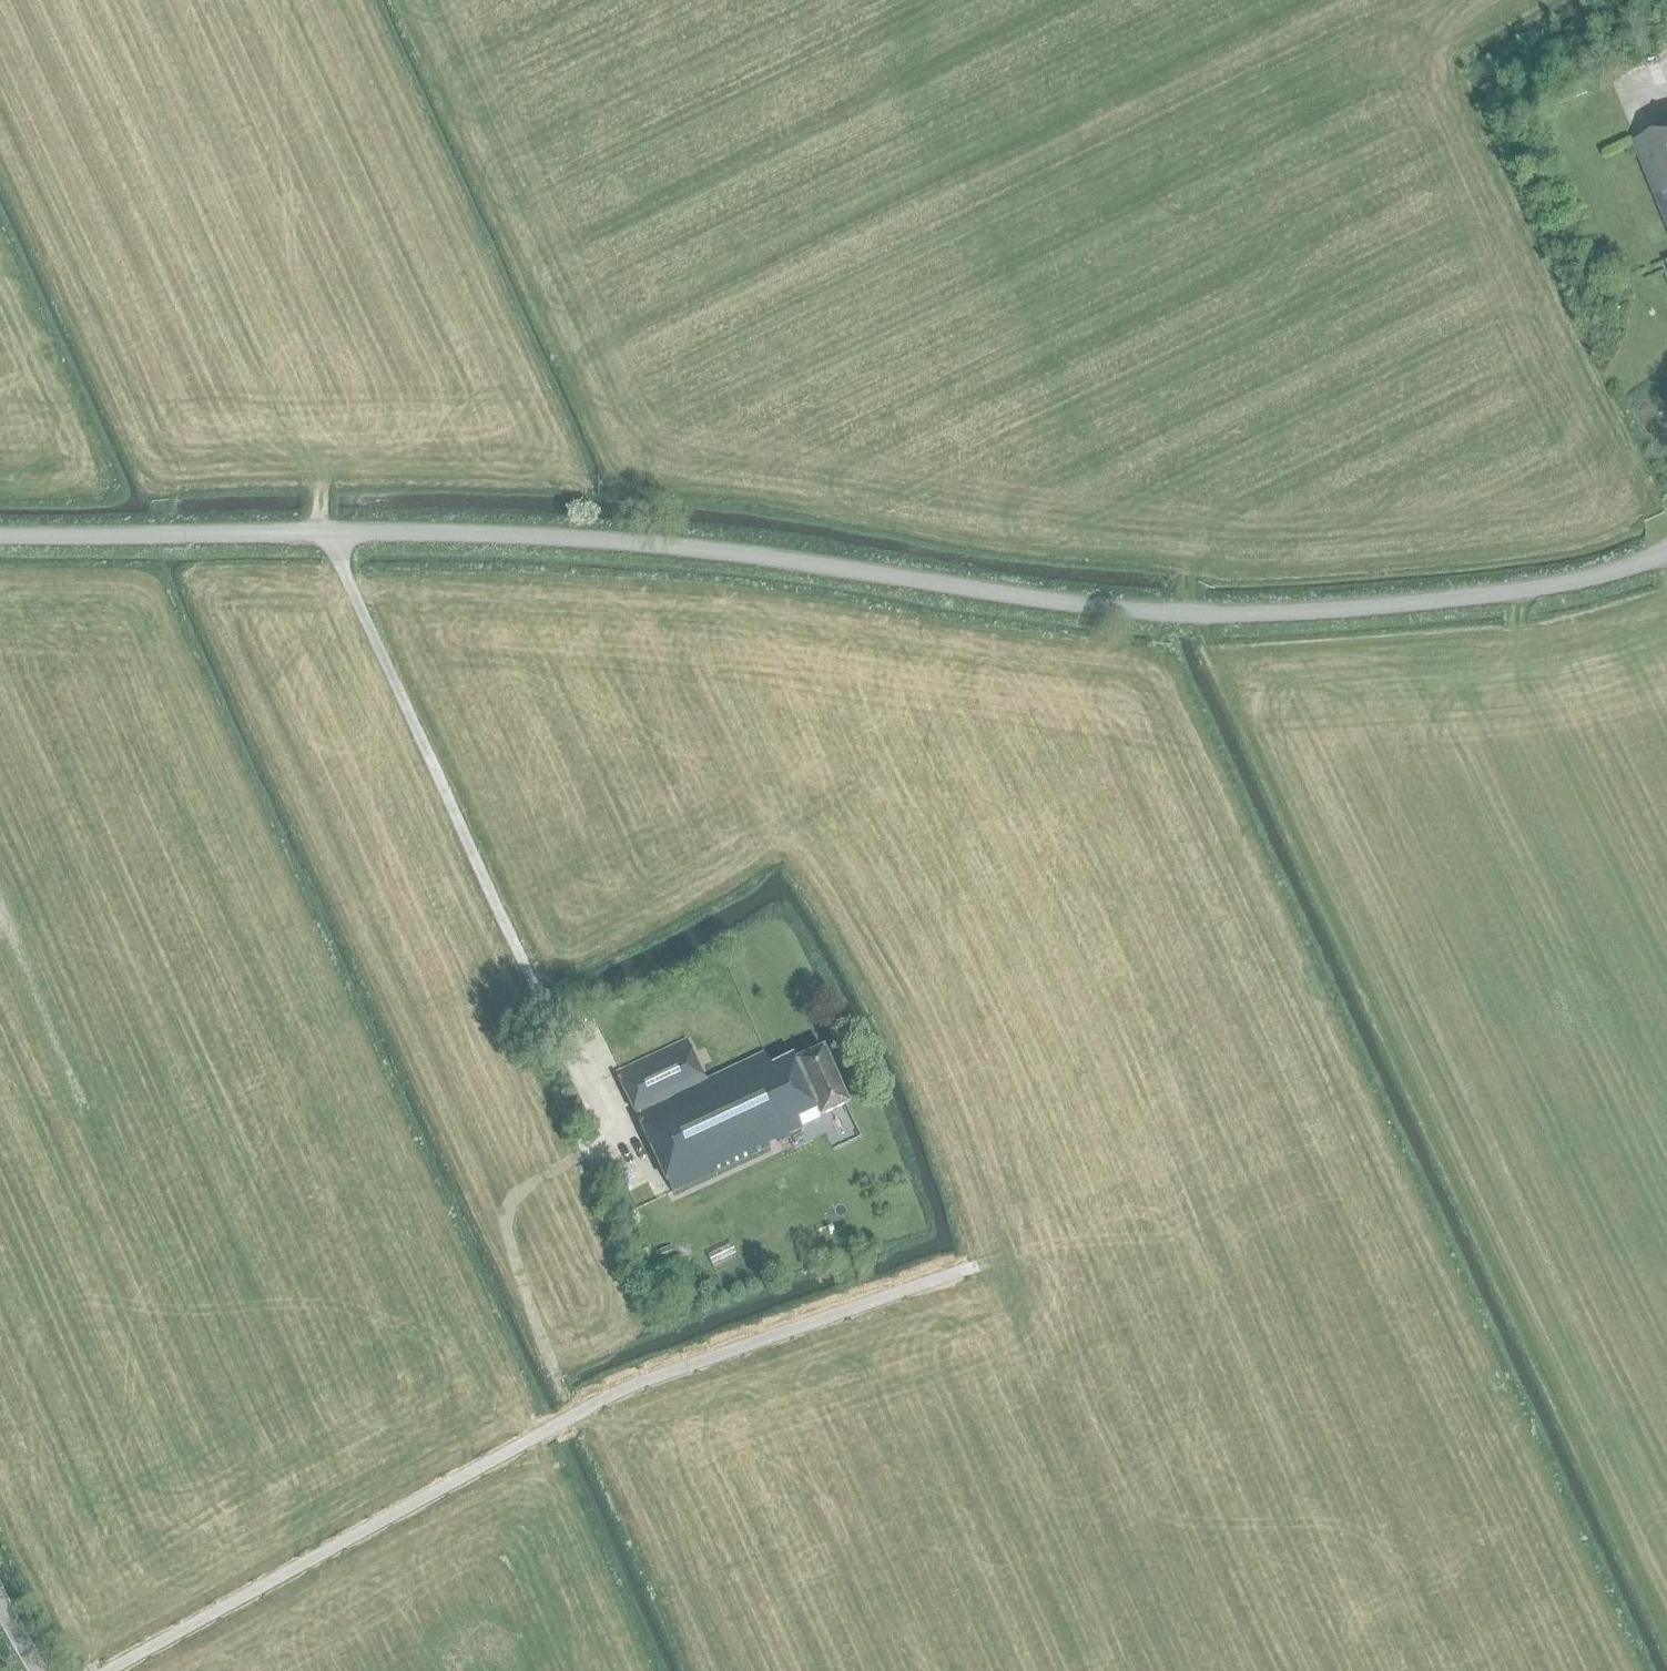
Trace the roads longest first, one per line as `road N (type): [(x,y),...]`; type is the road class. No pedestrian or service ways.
road 1 (unclassified): [(1666,552),(1610,574),(1426,603),(1243,614),(1041,613),(691,545),(0,530)]

